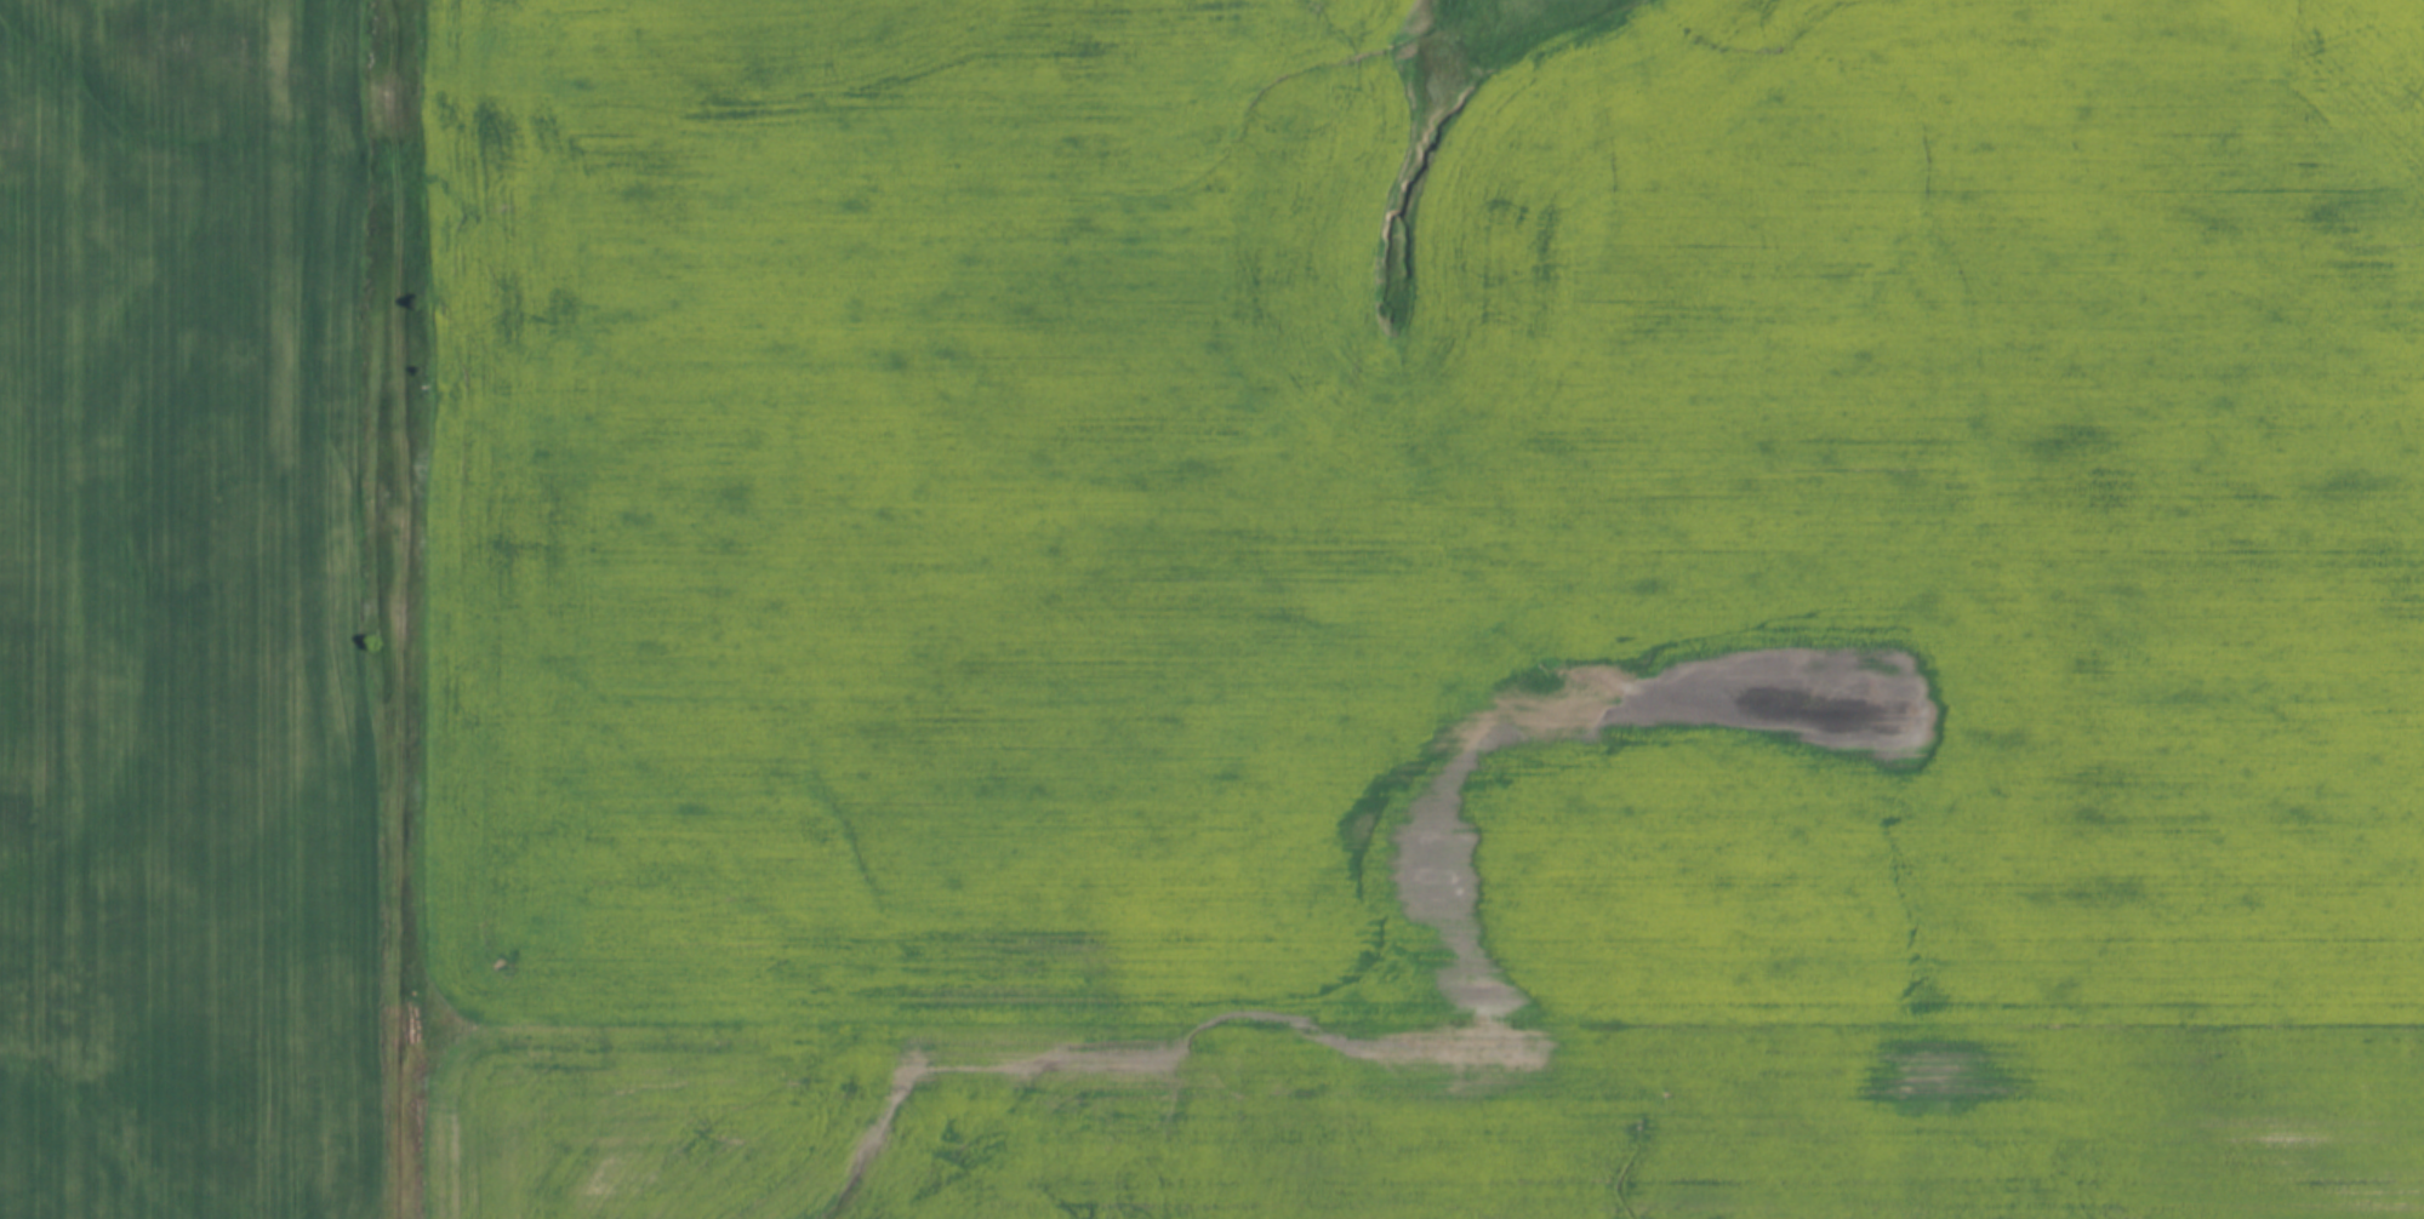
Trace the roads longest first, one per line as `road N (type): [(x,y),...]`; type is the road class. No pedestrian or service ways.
road 1 (track): [(390,1218),(400,600),(384,0)]

